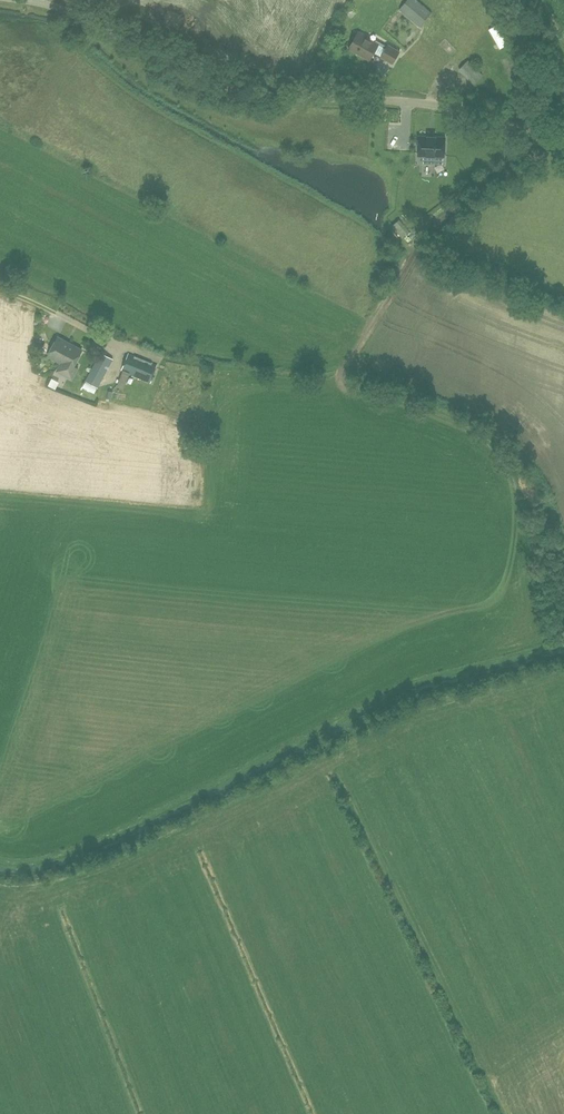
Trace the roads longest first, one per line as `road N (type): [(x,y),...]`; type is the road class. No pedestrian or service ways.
road 1 (unclassified): [(563,144),(457,109),(224,86),(74,13),(23,0)]
road 2 (track): [(540,135),(413,251),(341,374),(356,393)]

